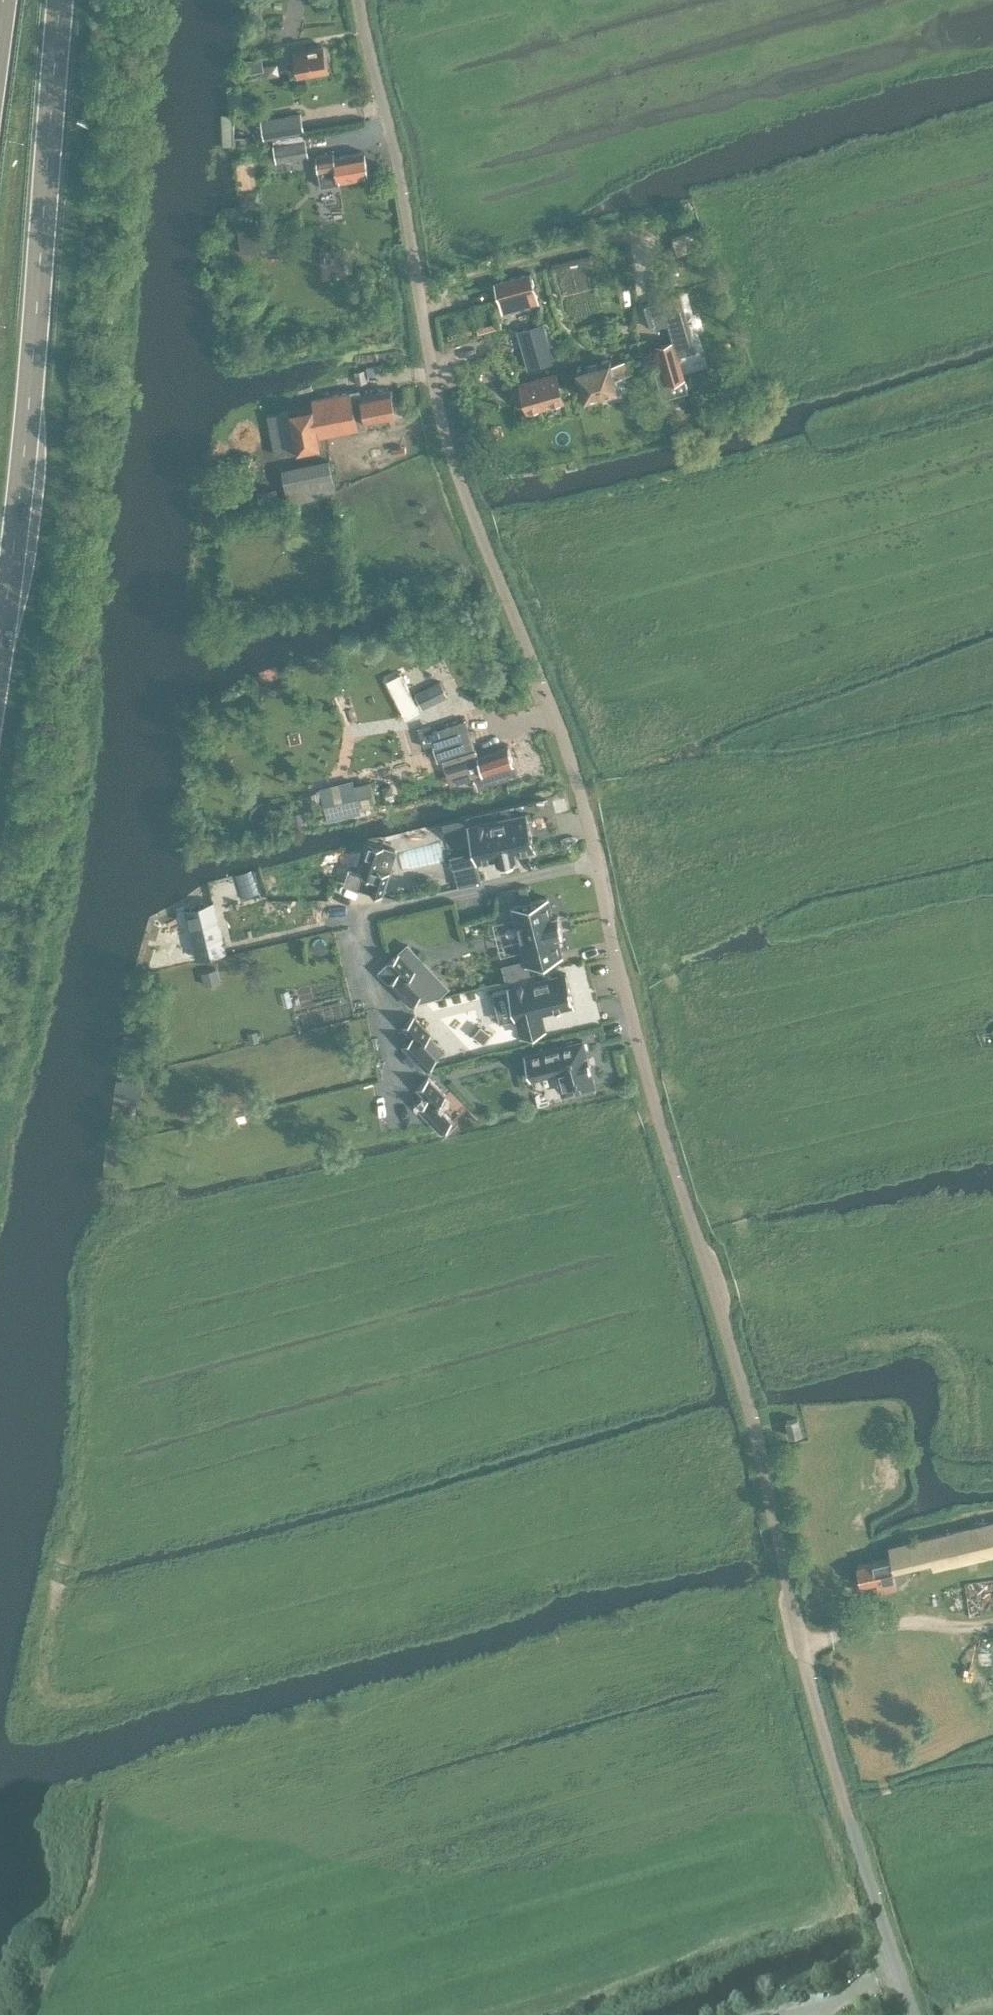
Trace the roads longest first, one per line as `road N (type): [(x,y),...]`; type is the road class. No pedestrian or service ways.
road 1 (unclassified): [(913,2014),(808,1680),(759,1437),(590,863)]
road 2 (unclassified): [(590,863),(451,448),(426,334),(401,136),(363,0)]
road 3 (trunk): [(0,642),(23,473),(60,0)]
road 4 (residential): [(405,1104),(367,933),(373,914),(590,863)]

